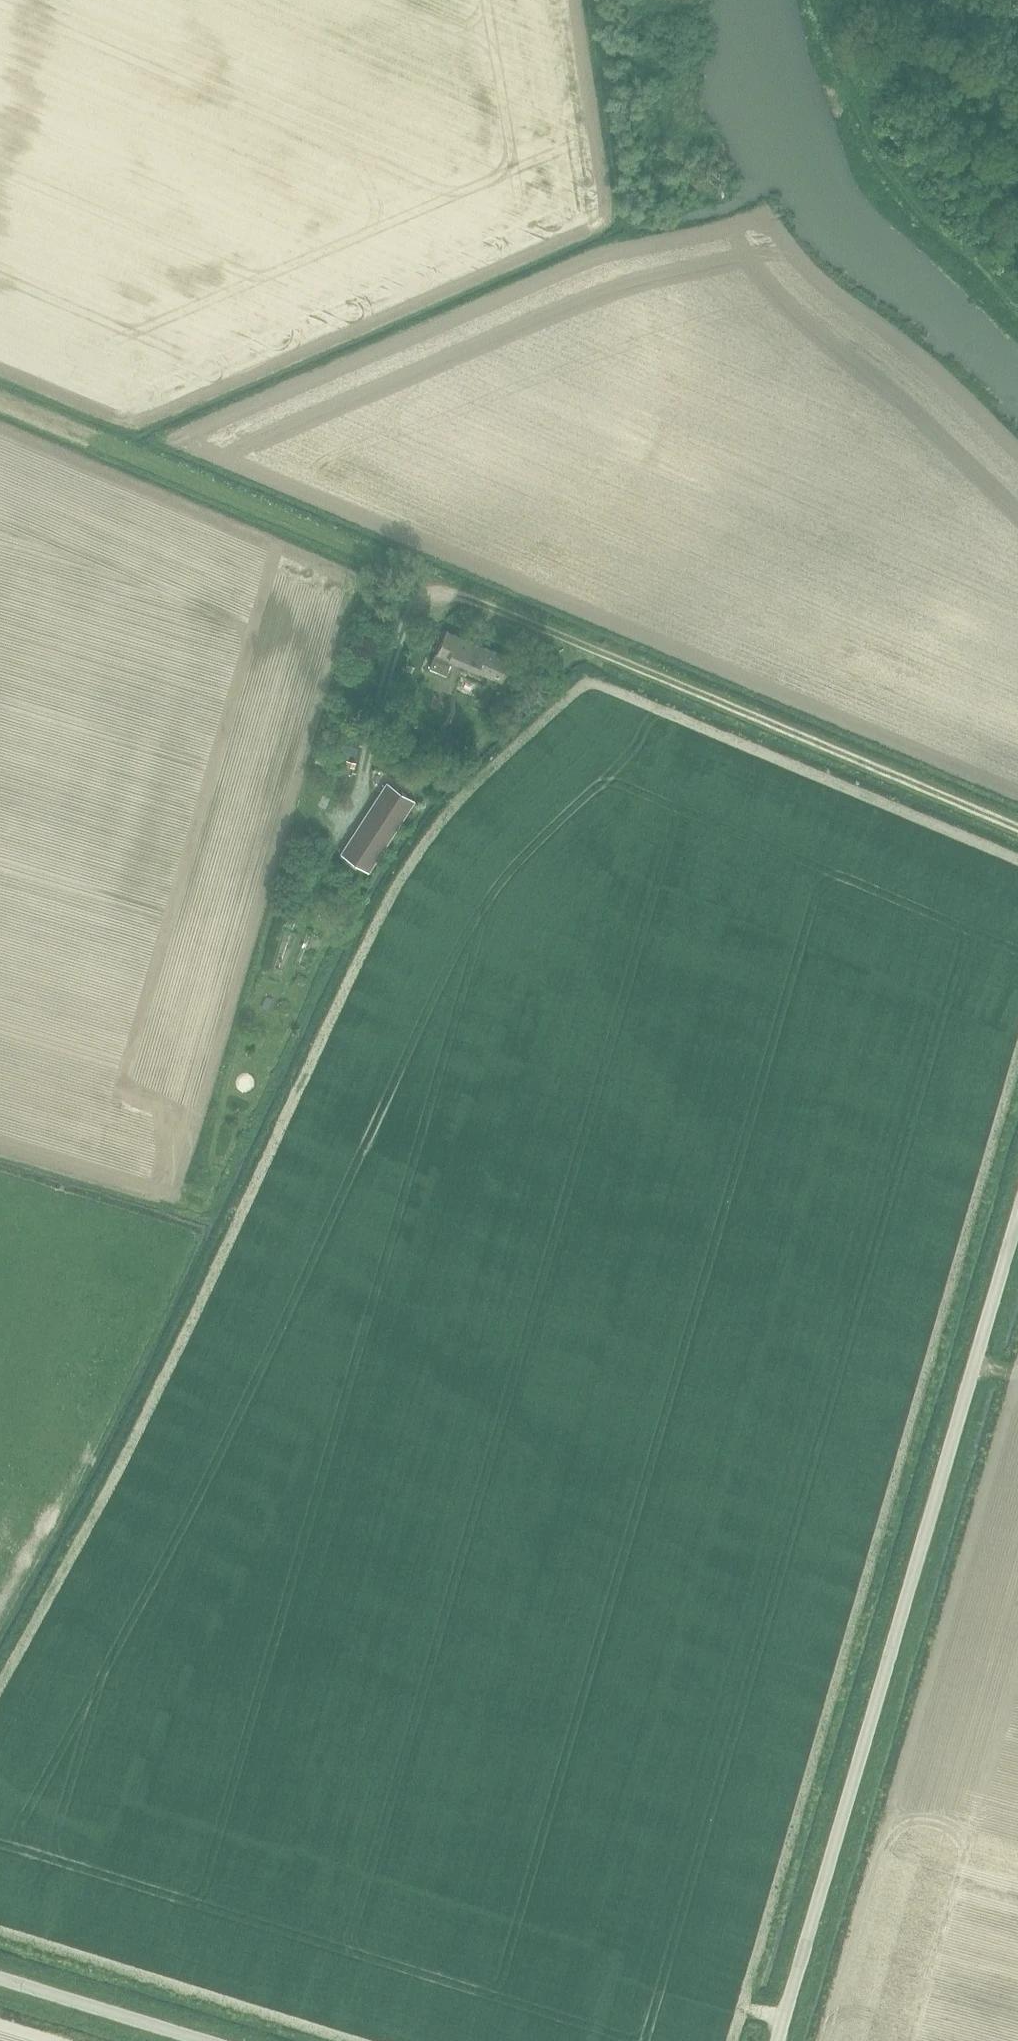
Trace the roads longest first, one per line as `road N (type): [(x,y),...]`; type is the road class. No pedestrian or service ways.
road 1 (residential): [(1017,824),(0,399)]
road 2 (tertiary): [(777,2040),(1017,1207)]
road 3 (unclassified): [(196,2040),(0,1981)]

